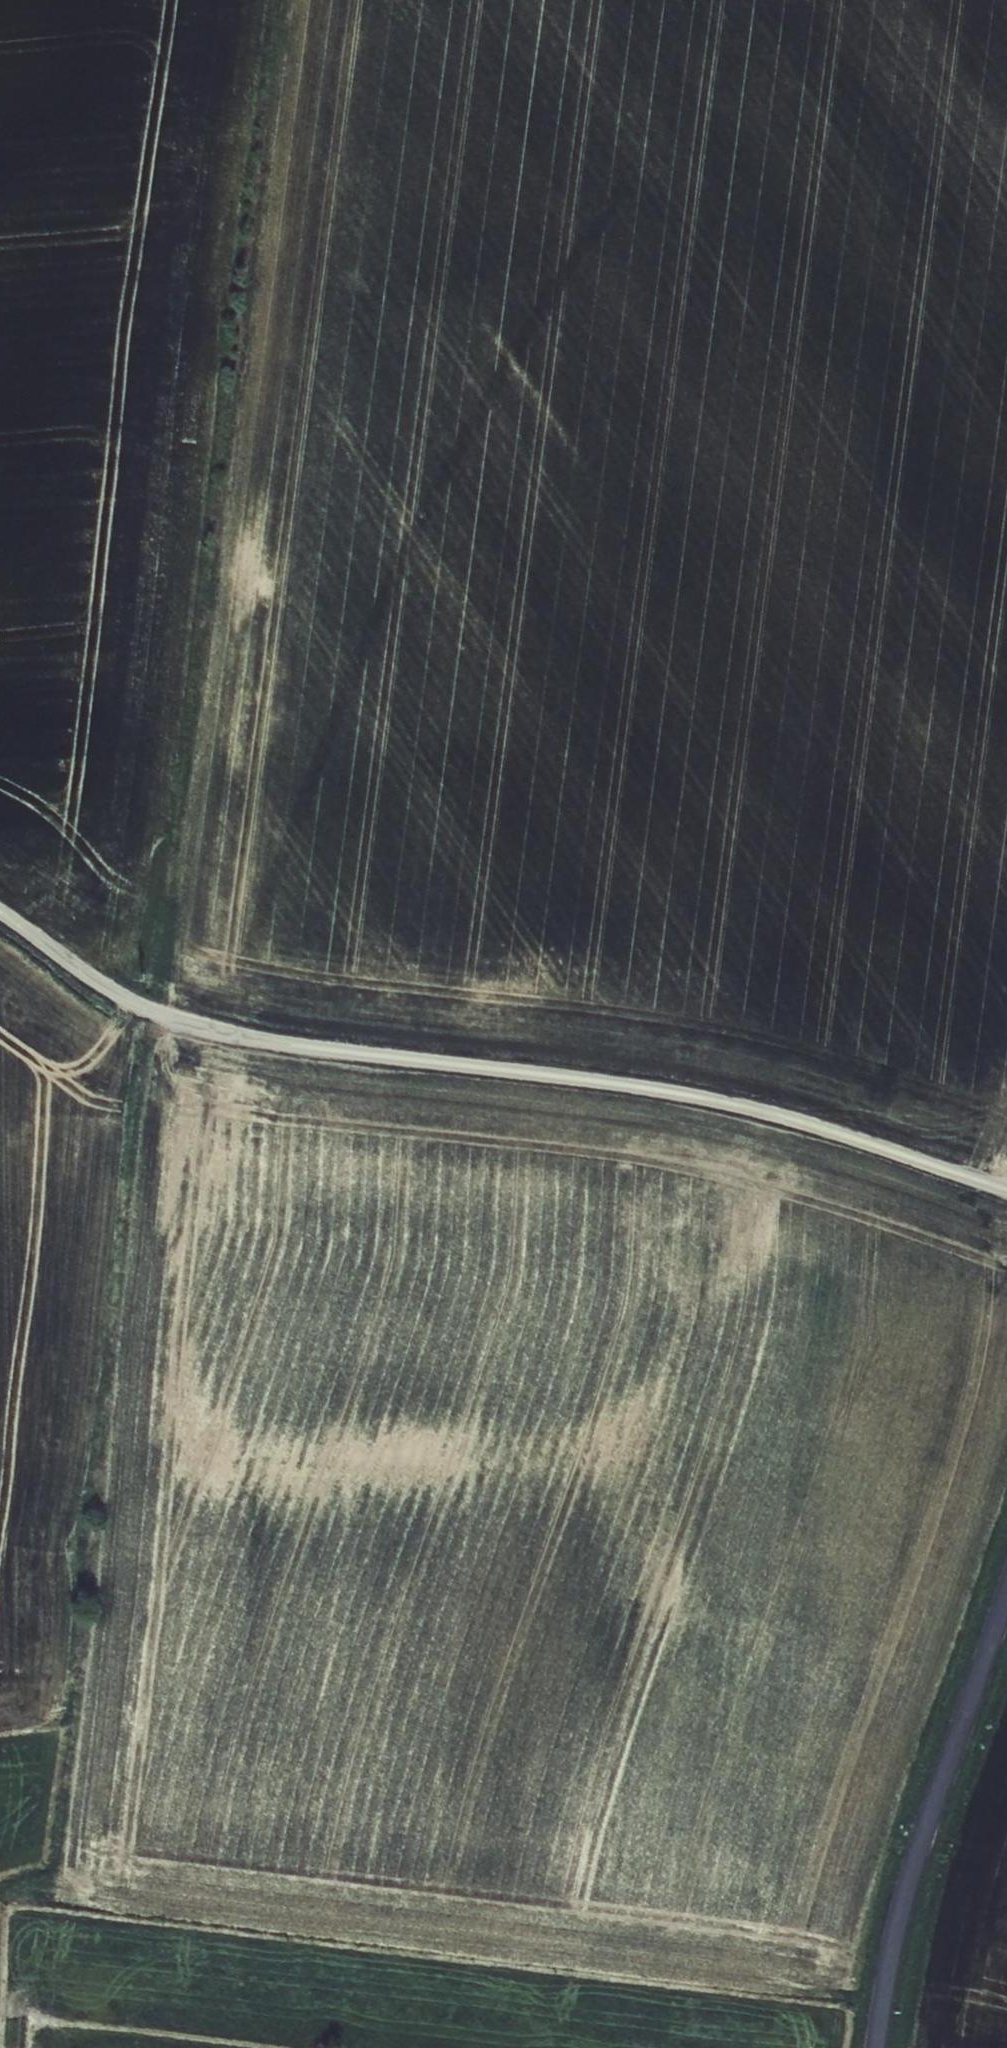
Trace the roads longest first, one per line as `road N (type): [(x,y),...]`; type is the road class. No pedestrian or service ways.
road 1 (unclassified): [(0,912),(113,992),(189,1025),(734,1103),(1006,1187)]
road 2 (unclassified): [(875,2047),(906,1886),(1006,1591)]

